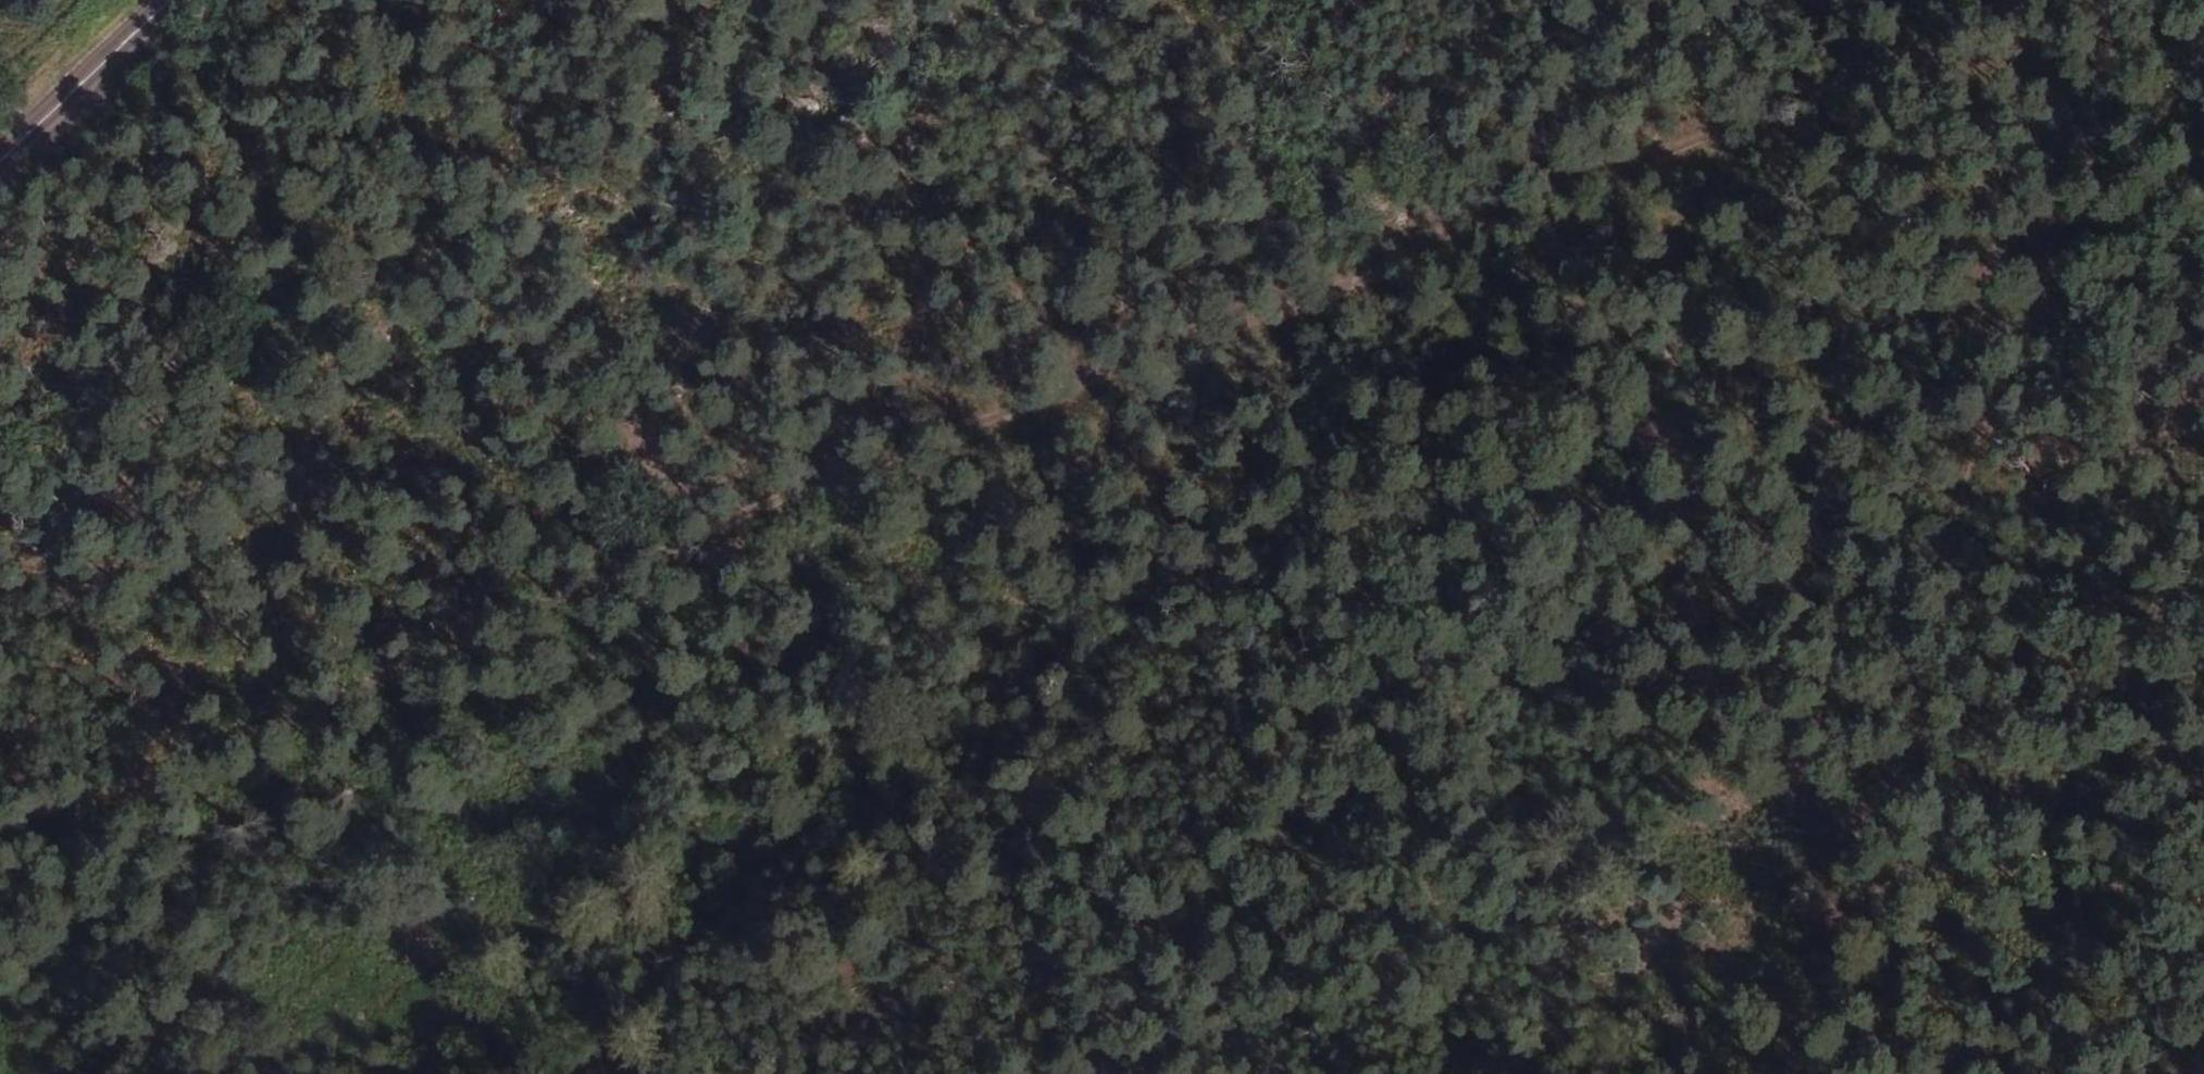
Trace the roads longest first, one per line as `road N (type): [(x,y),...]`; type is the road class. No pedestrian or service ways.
road 1 (track): [(1984,0),(2203,387)]
road 2 (tertiary): [(165,0),(0,155)]

